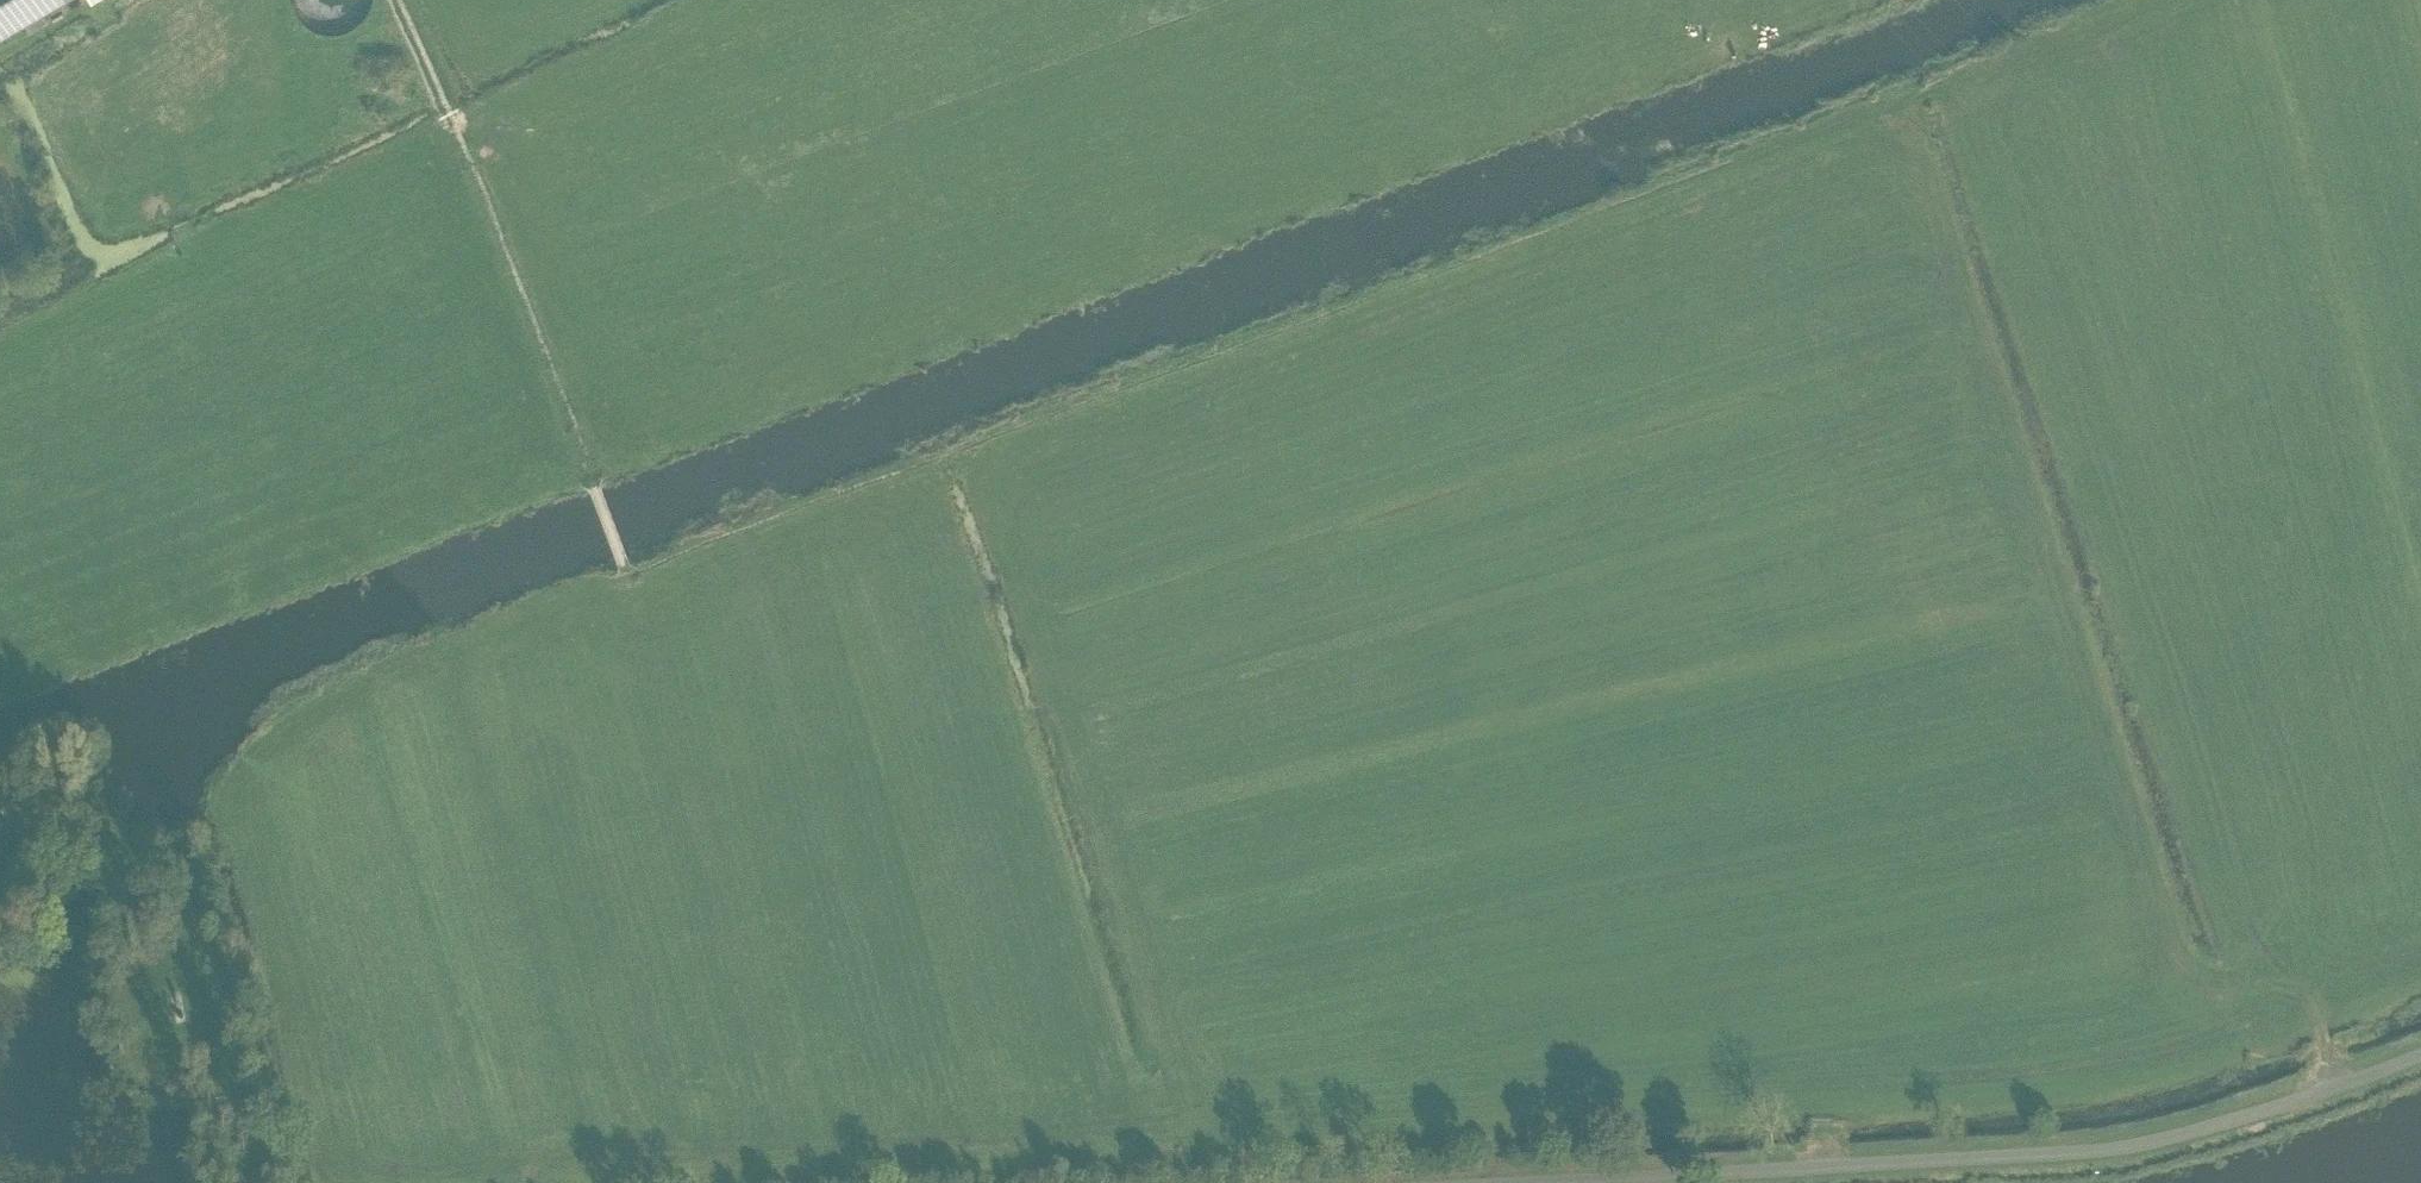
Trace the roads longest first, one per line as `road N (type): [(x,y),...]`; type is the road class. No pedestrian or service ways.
road 1 (unclassified): [(1680,1182),(2080,1162),(2221,1135),(2420,1063)]

